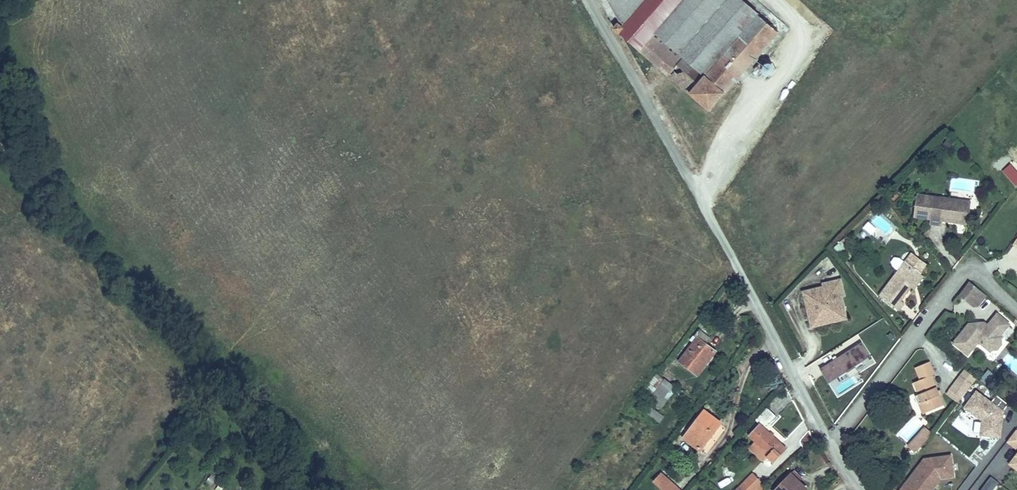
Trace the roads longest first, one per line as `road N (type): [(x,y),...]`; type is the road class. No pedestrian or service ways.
road 1 (residential): [(832,447),(589,0)]
road 2 (residential): [(832,447),(961,273),(977,272),(1016,310)]

